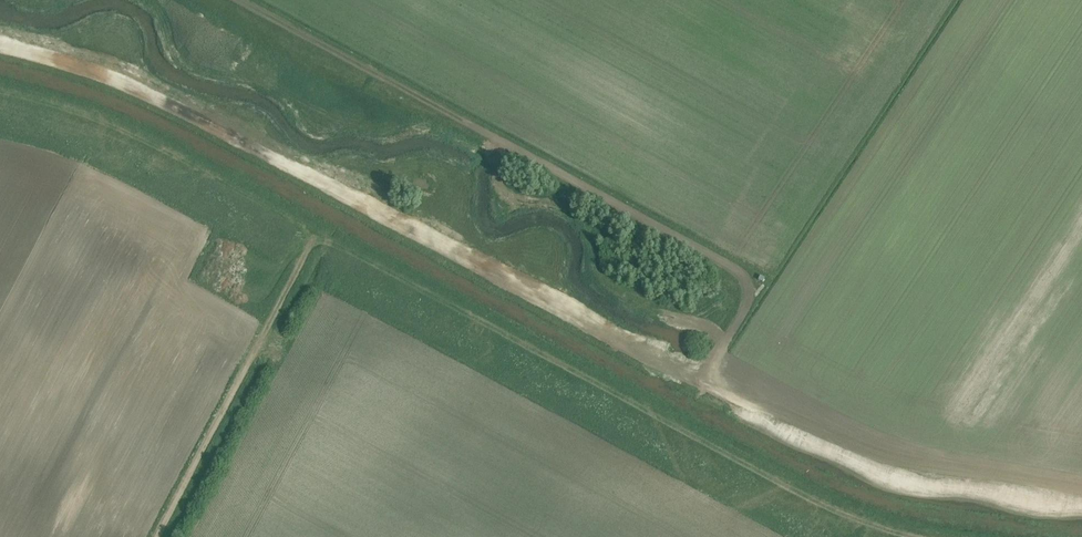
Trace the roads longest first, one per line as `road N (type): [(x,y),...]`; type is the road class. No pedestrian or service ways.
road 1 (track): [(156,536),(304,262),(327,235),(829,502),(934,536)]
road 2 (track): [(703,383),(154,95),(0,44)]
road 3 (track): [(703,383),(741,318),(745,278),(241,0)]
road 4 (track): [(1081,512),(859,465),(703,383)]

